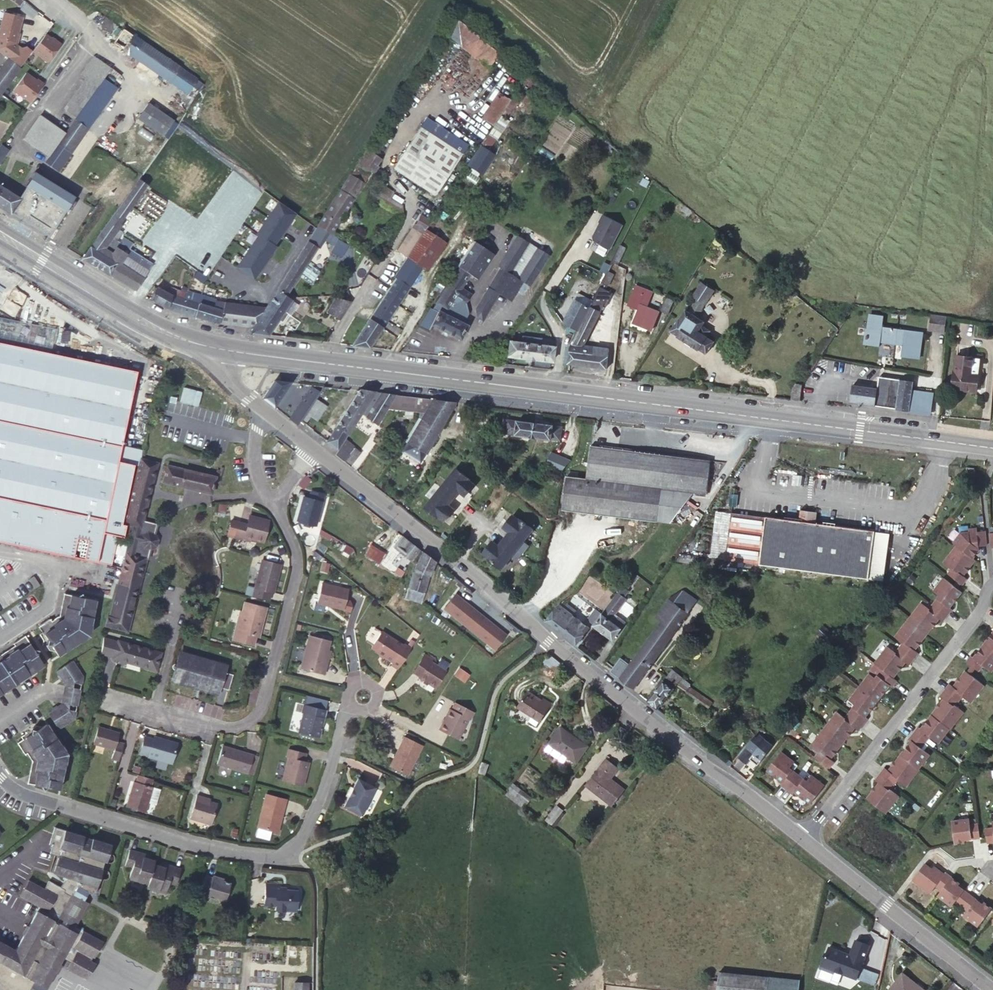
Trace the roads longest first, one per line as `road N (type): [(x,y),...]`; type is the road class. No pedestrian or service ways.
road 1 (primary): [(233,351),(992,448)]
road 2 (secondary): [(308,445),(802,837)]
road 3 (residential): [(0,779),(238,851),(278,853),(309,819),(344,708)]
road 4 (residential): [(272,508),(289,539),(293,573),(258,707),(238,725),(222,725),(154,708)]
road 5 (residential): [(802,837),(992,583)]
road 6 (primary): [(0,230),(162,327),(233,351)]
road 7 (secondary): [(802,837),(992,989)]

